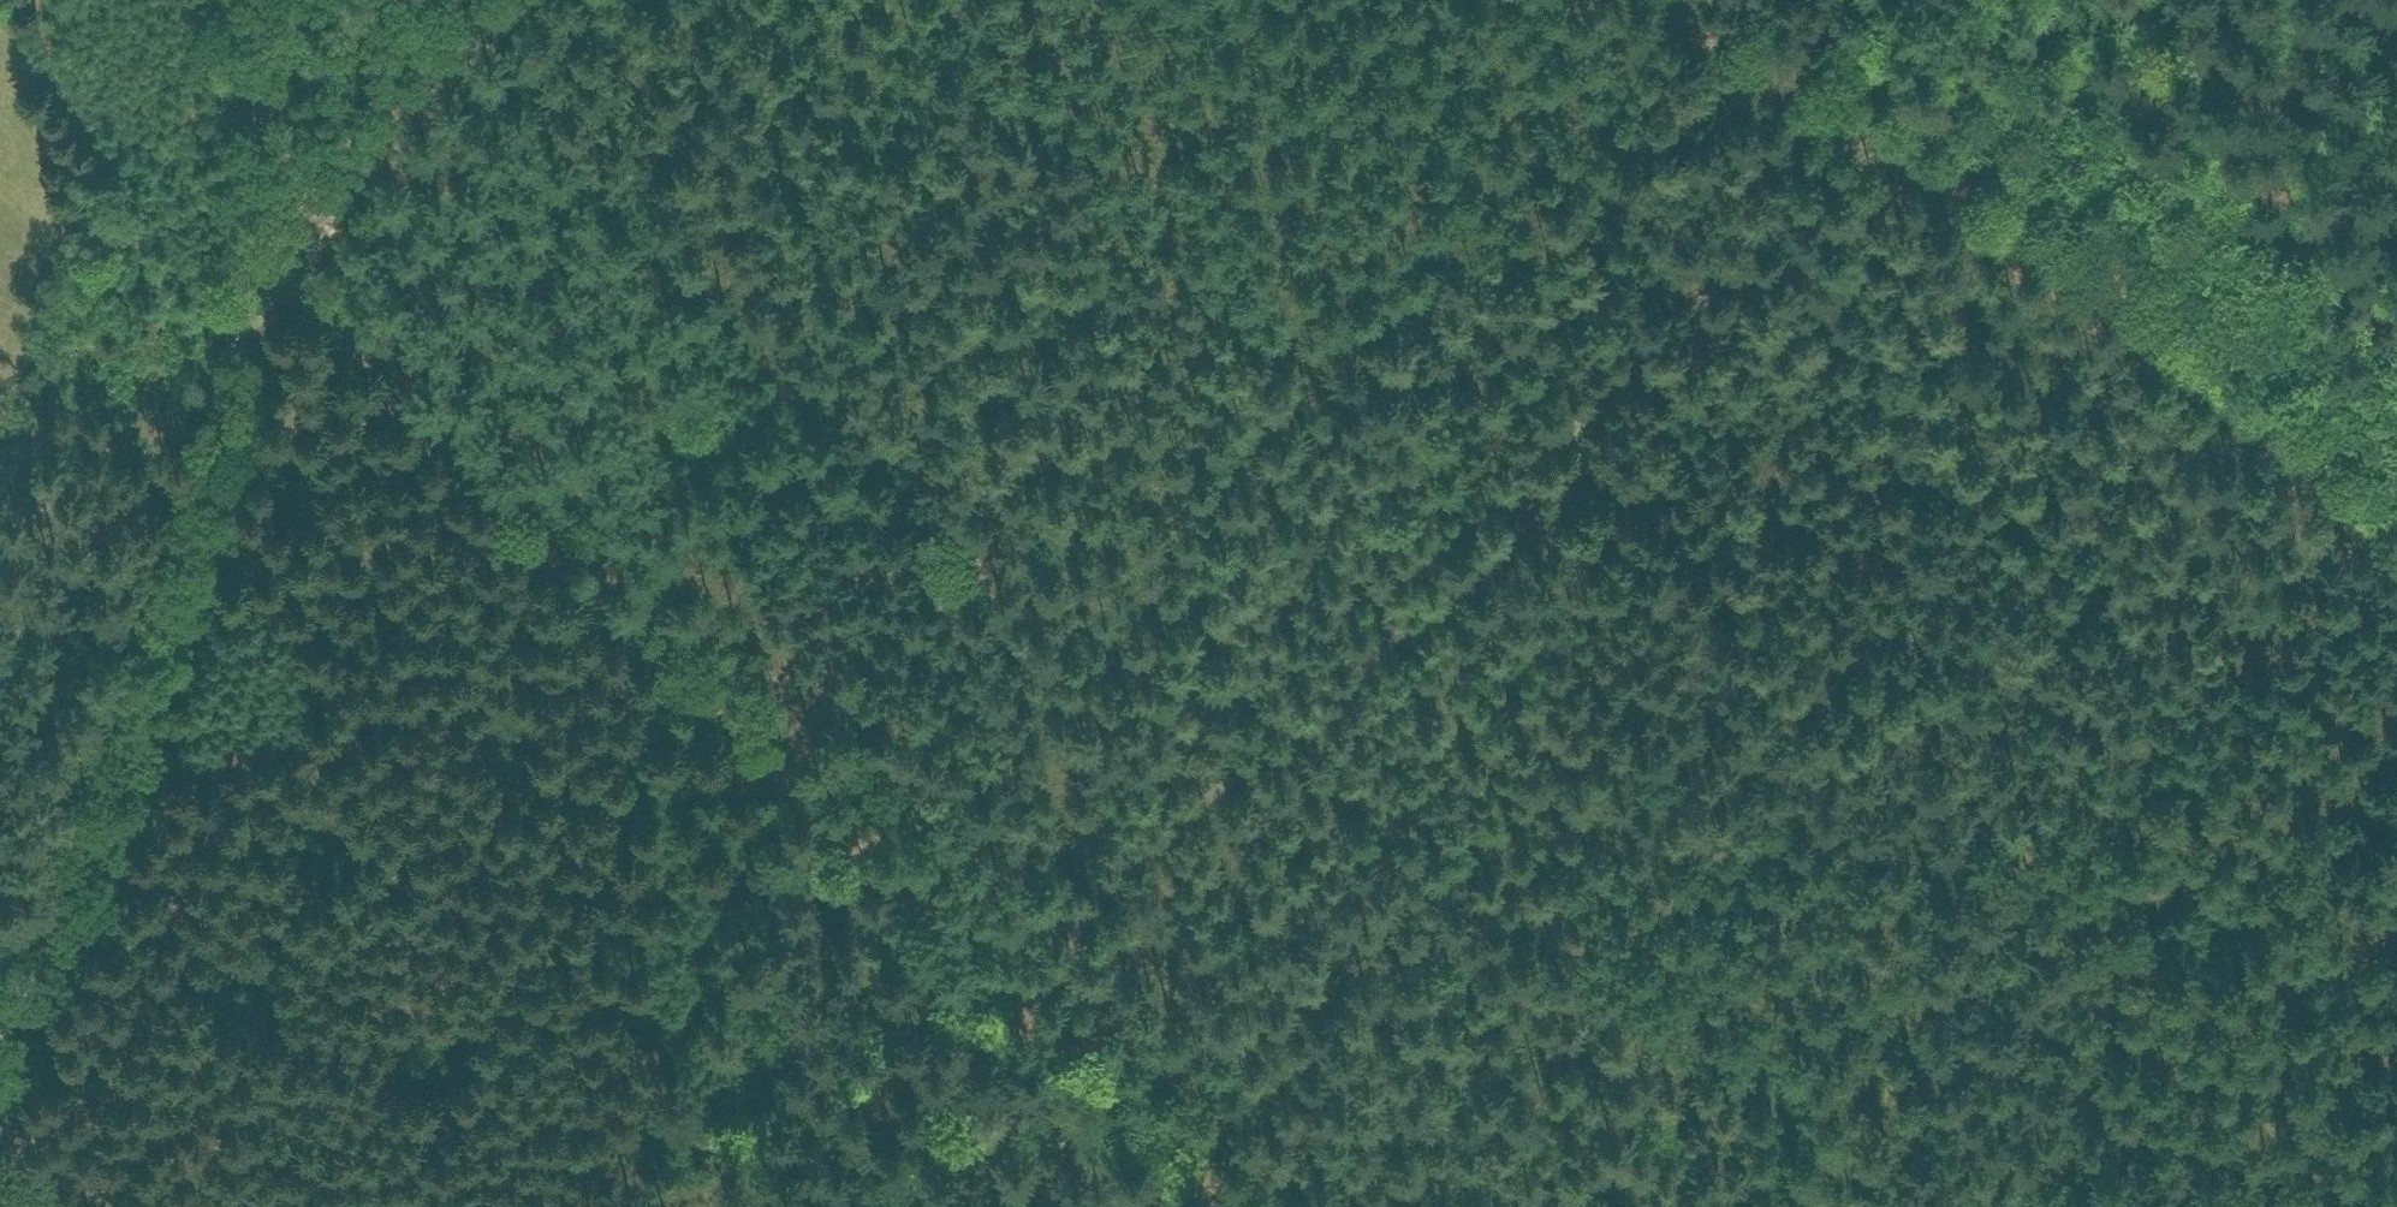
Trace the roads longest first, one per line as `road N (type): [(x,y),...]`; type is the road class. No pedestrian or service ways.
road 1 (tertiary): [(0,1013),(89,847),(145,696),(189,541),(249,258),(268,0)]
road 2 (track): [(2396,506),(2340,446),(1903,110),(1710,0)]
road 3 (track): [(395,362),(430,305),(432,105)]
road 4 (track): [(432,105),(289,257)]
road 5 (track): [(289,257),(395,362)]
road 6 (track): [(432,105),(537,0)]

